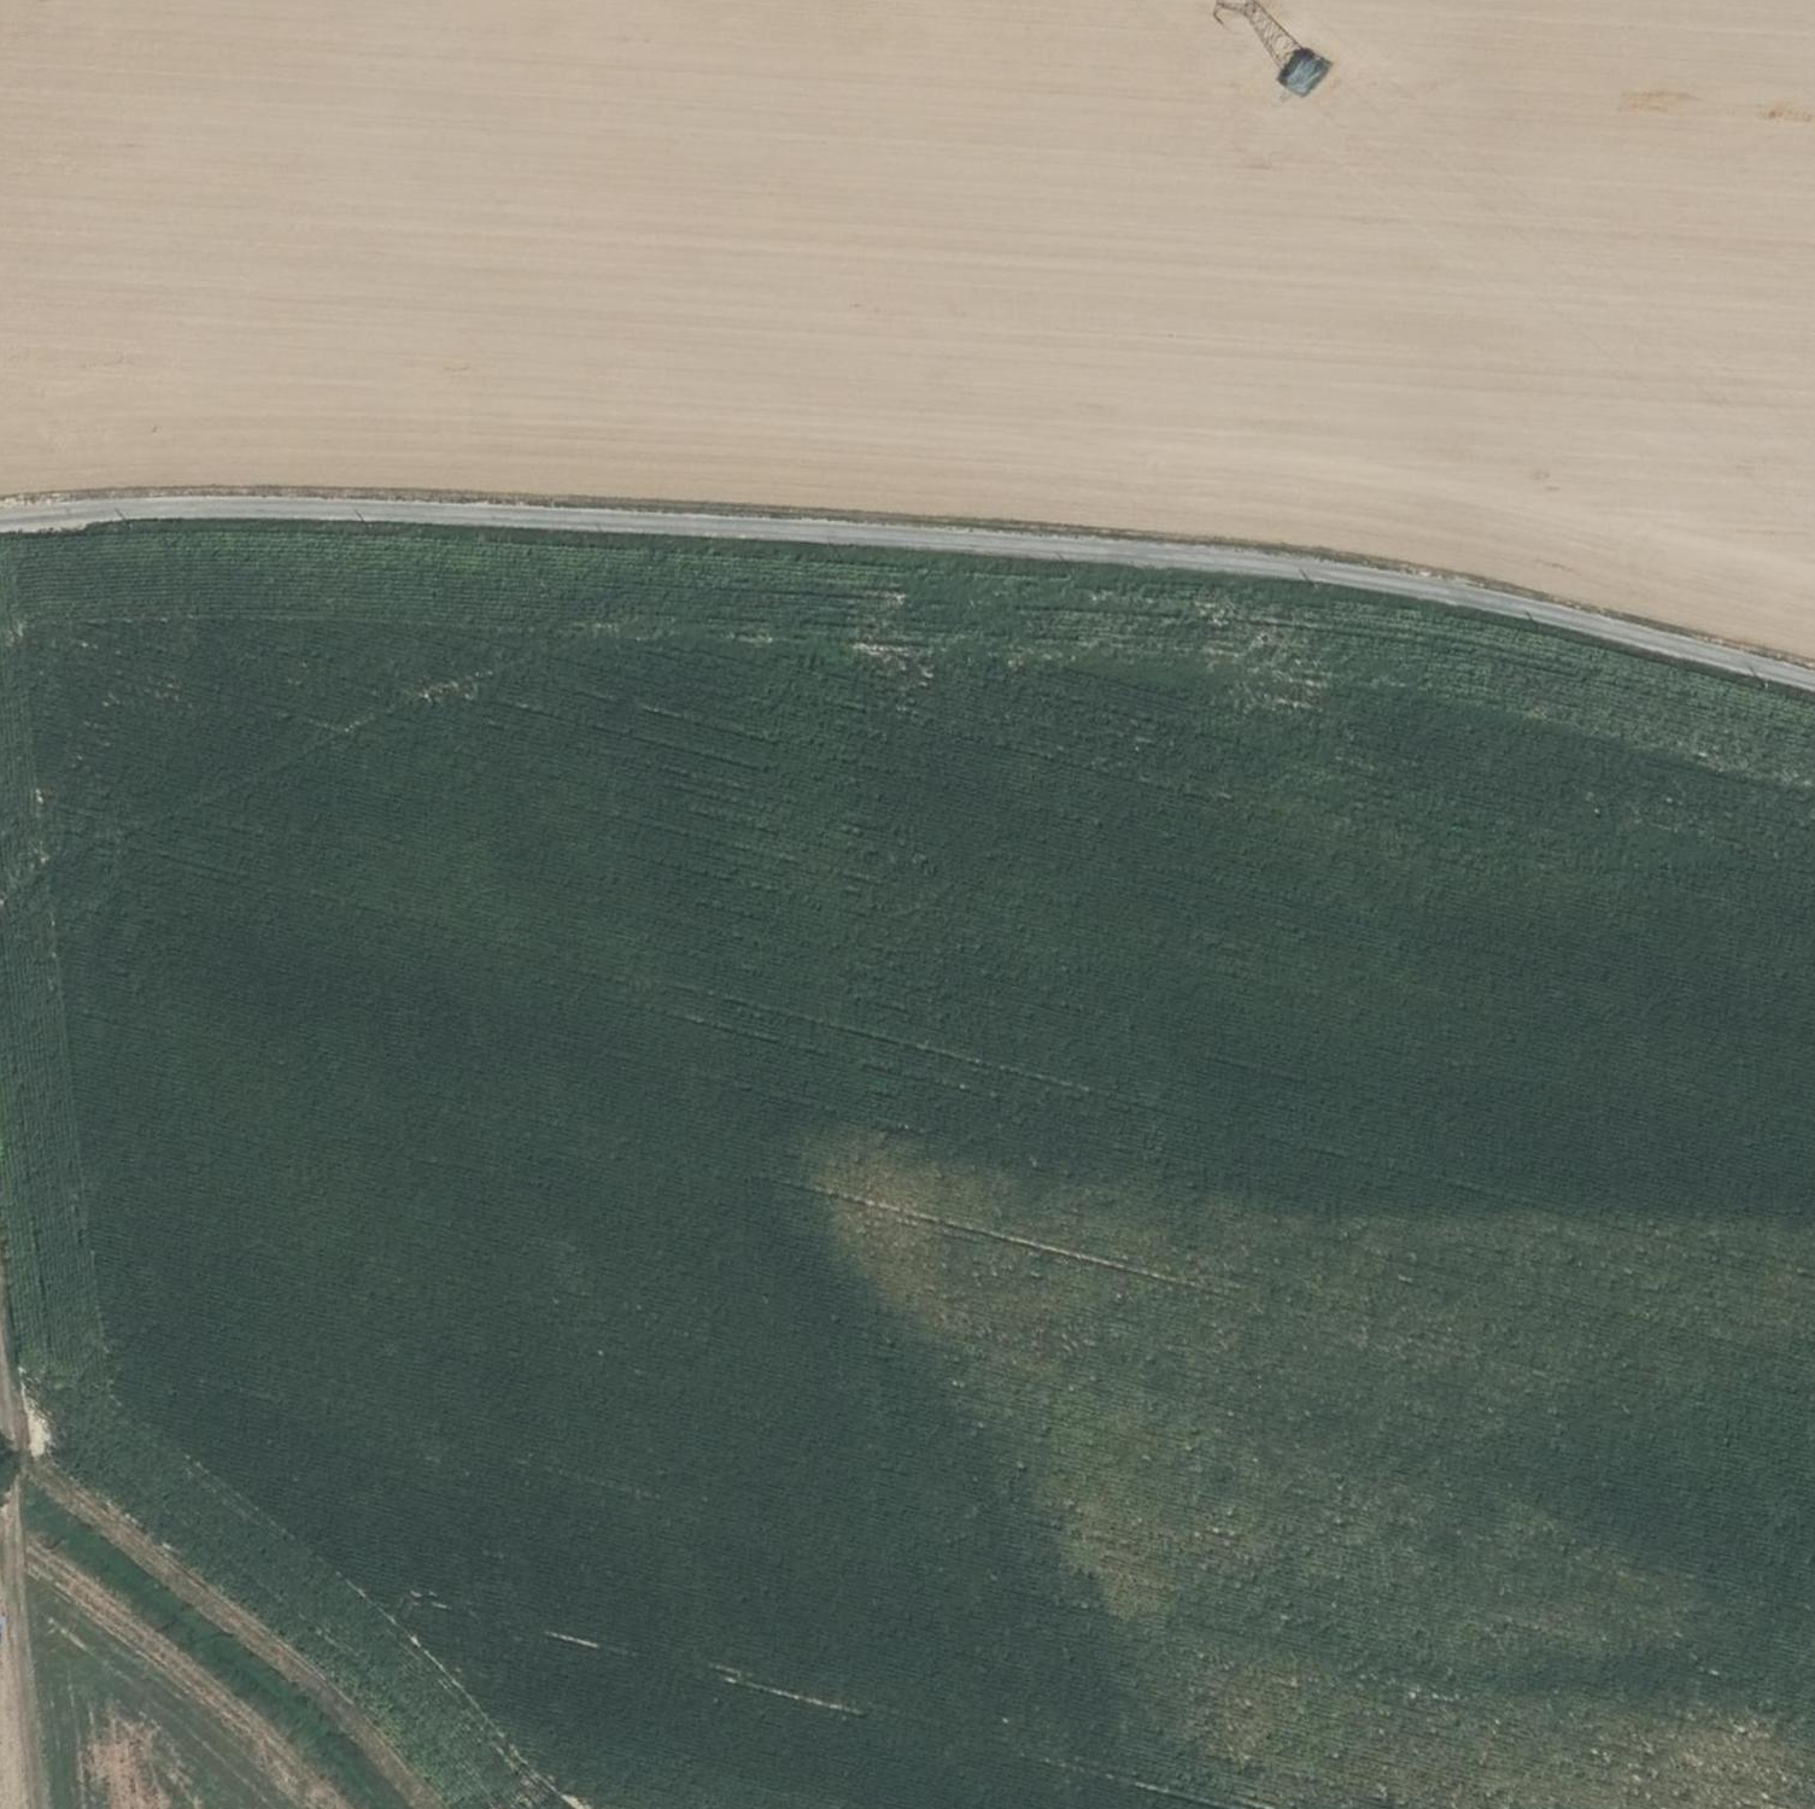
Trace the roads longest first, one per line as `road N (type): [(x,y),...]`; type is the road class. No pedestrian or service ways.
road 1 (unclassified): [(1814,672),(1475,588),(1082,542),(261,499),(0,513)]
road 2 (track): [(0,1478),(38,1808)]

